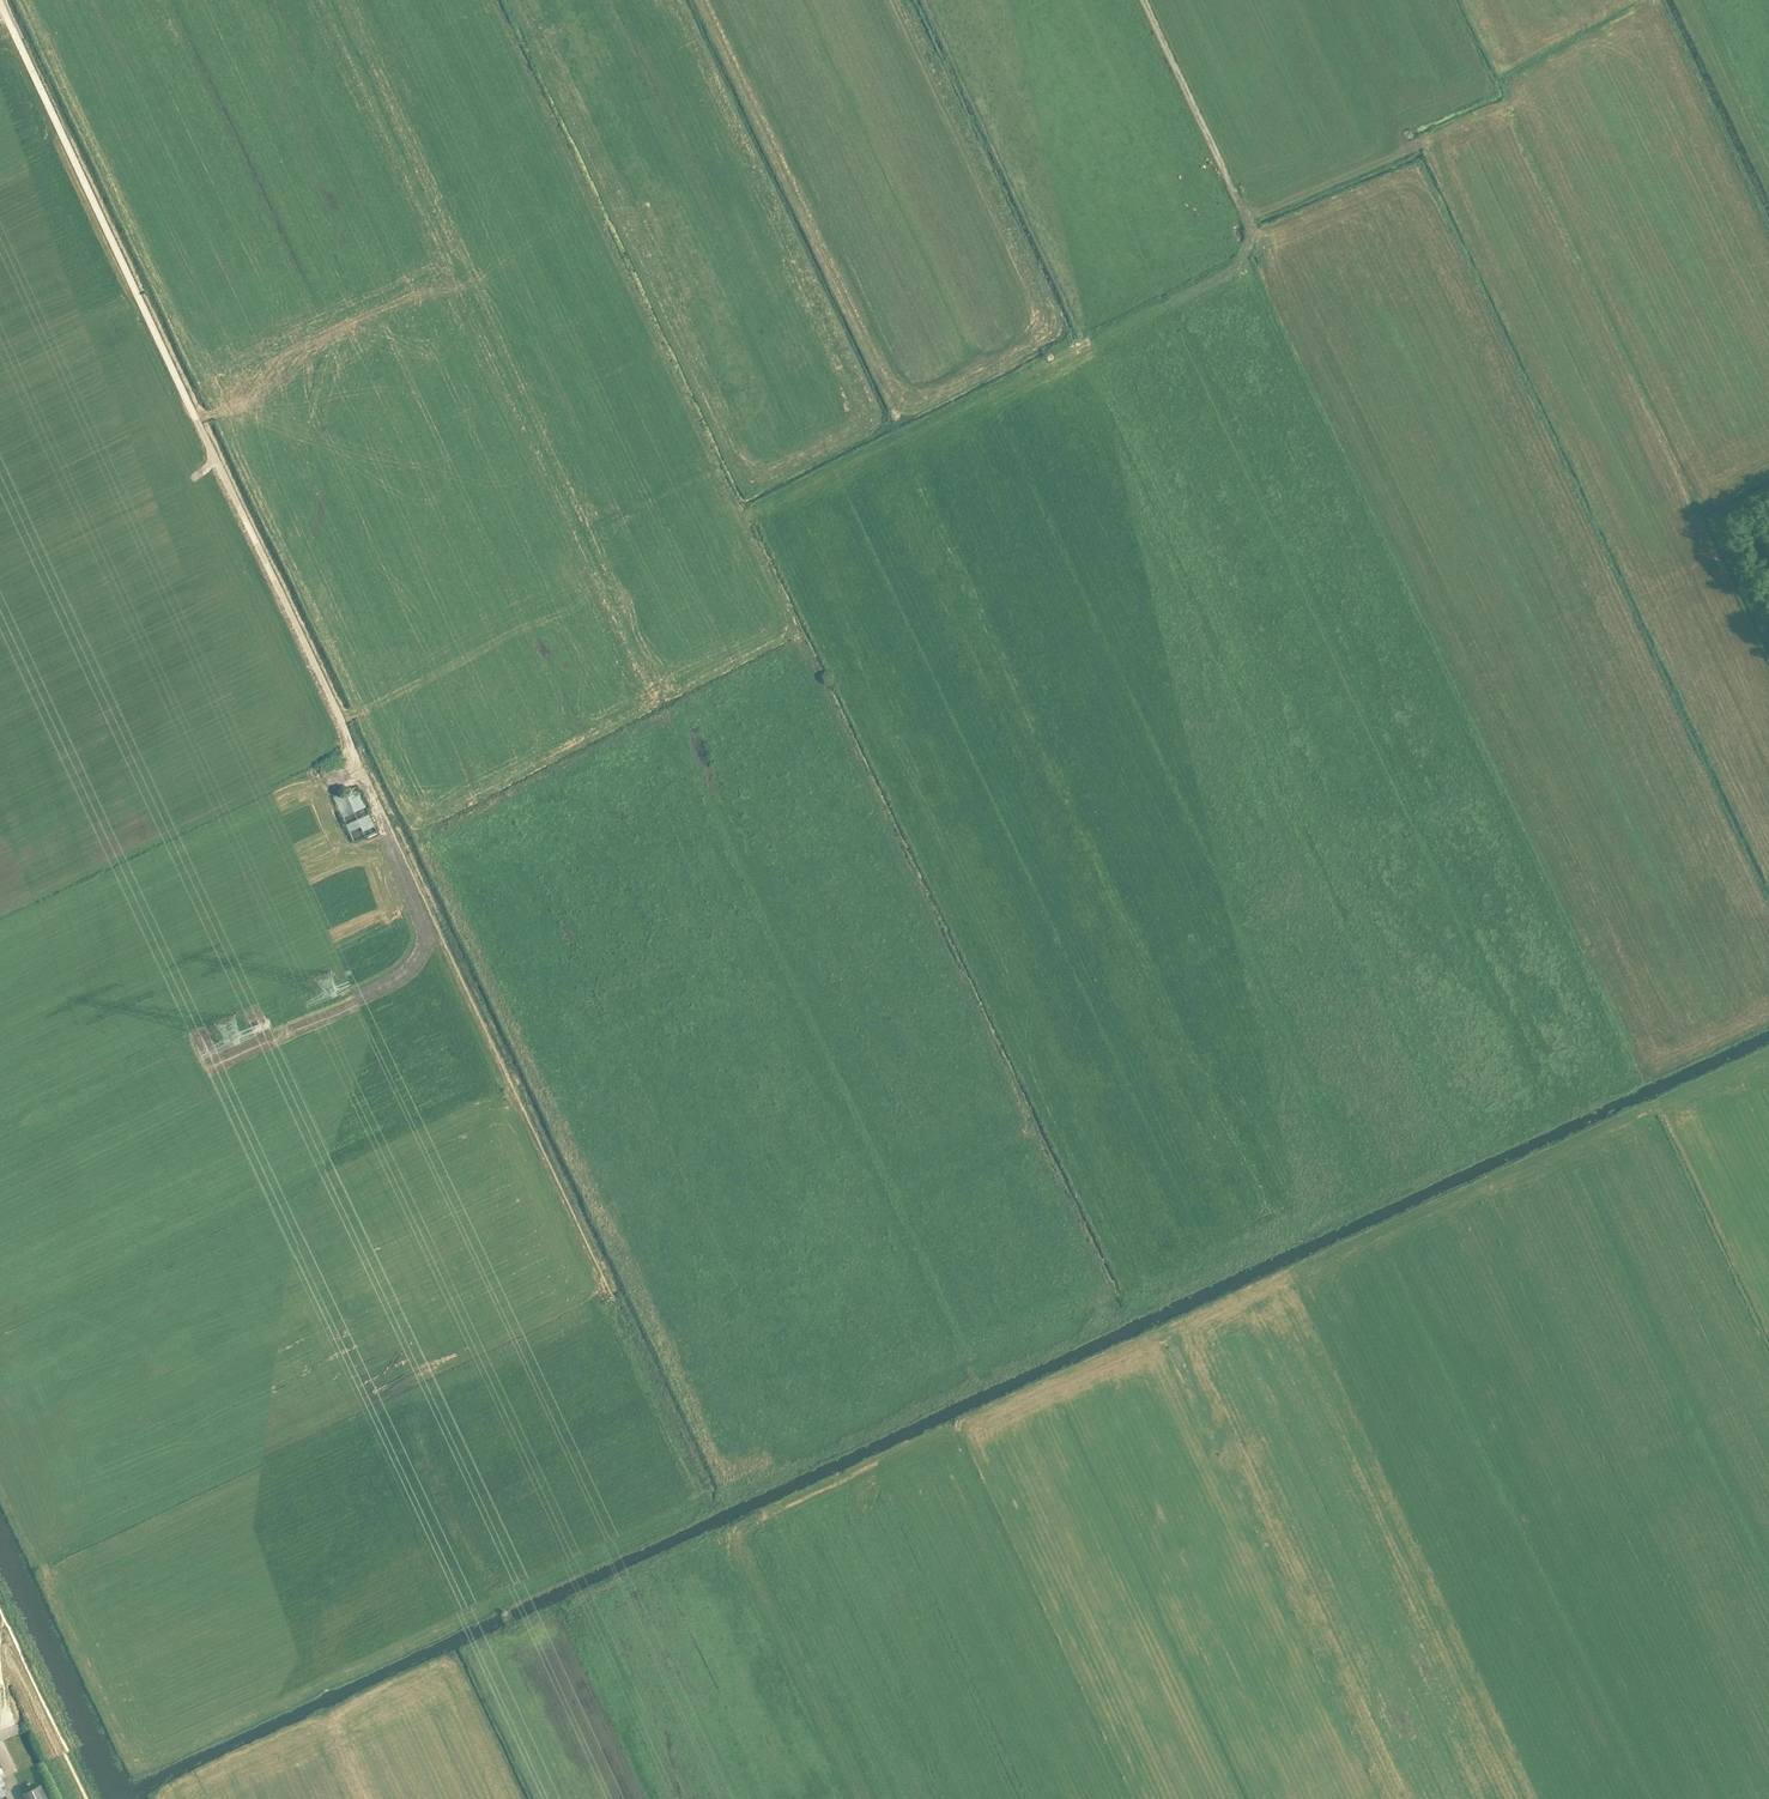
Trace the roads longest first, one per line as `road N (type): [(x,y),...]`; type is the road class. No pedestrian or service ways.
road 1 (track): [(607,1302),(0,4)]

